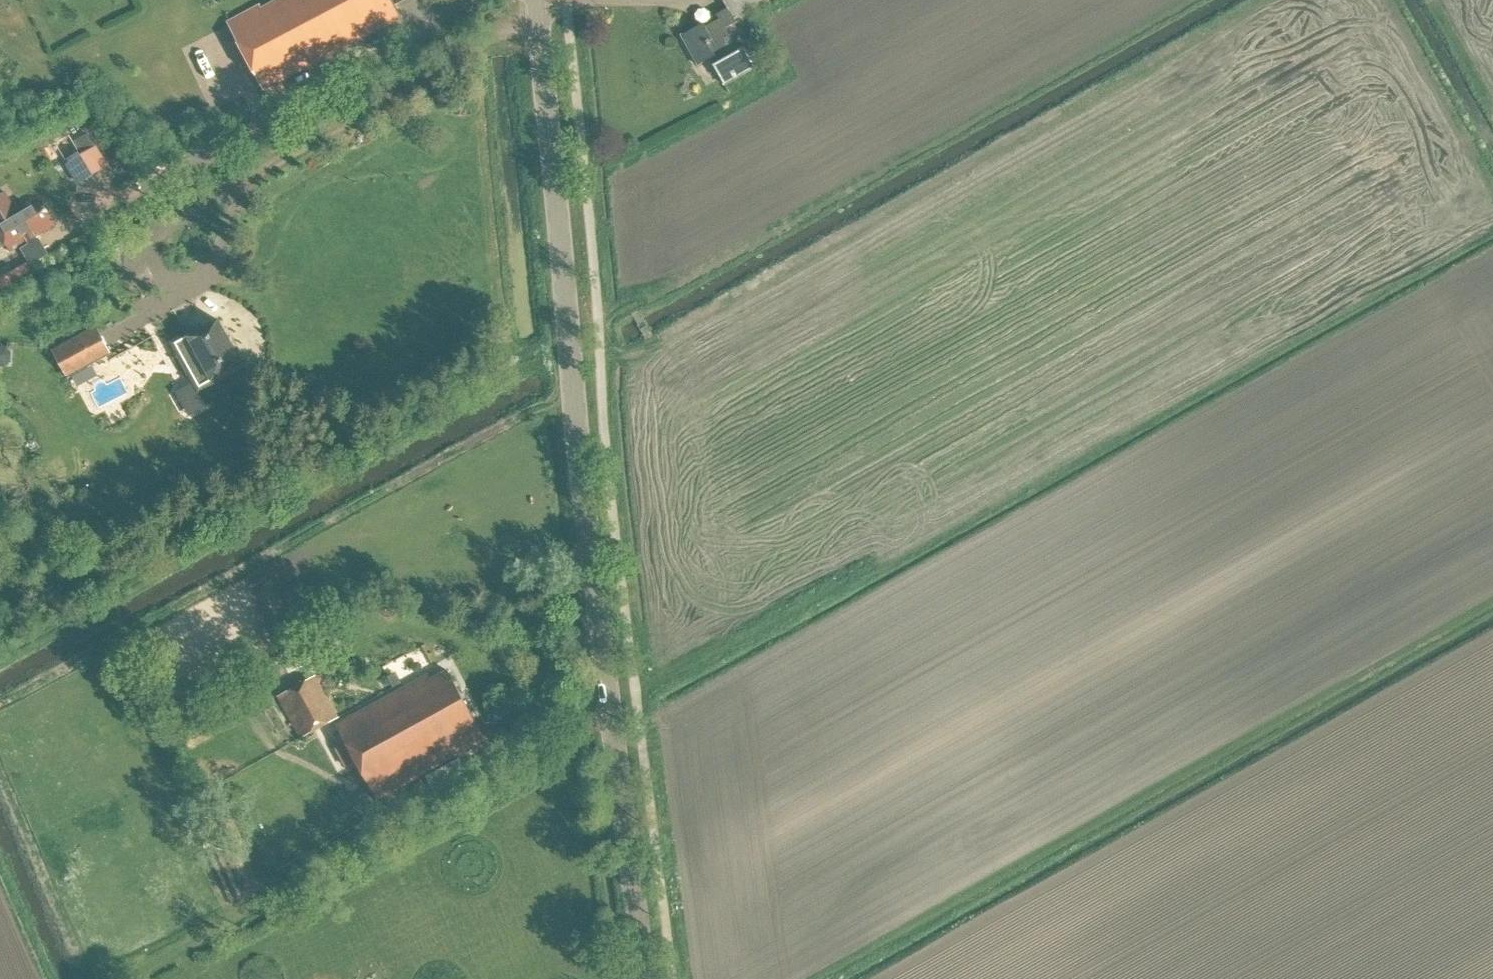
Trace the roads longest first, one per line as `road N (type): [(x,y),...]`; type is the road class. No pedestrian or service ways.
road 1 (secondary): [(639,978),(535,0)]
road 2 (track): [(538,24),(141,240),(162,277),(197,286)]
road 3 (track): [(226,194),(213,270),(117,335)]

